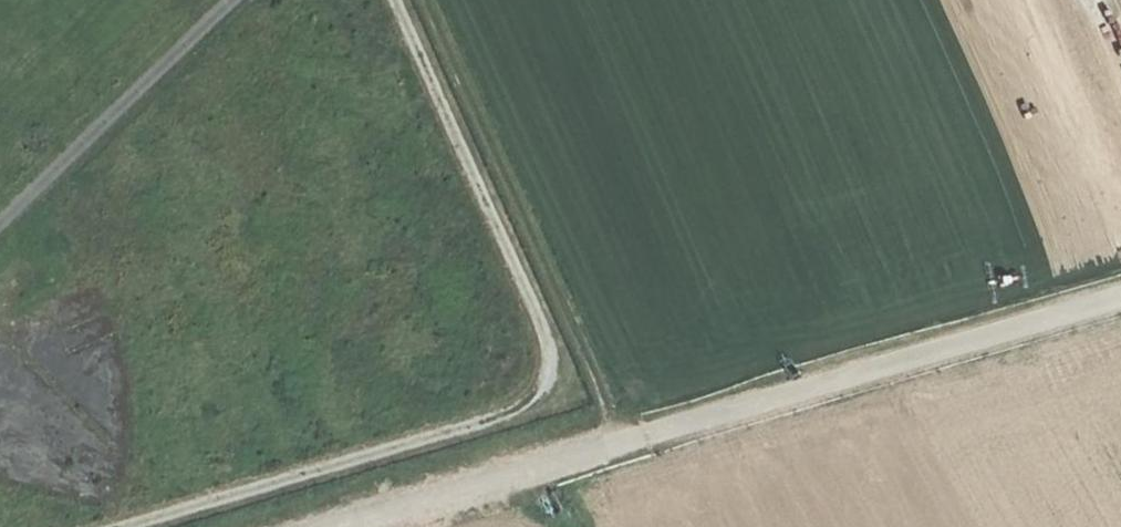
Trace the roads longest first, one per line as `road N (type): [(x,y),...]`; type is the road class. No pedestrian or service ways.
road 1 (unclassified): [(1120,292),(320,526)]
road 2 (track): [(622,438),(430,0)]
road 3 (track): [(0,222),(229,0)]

